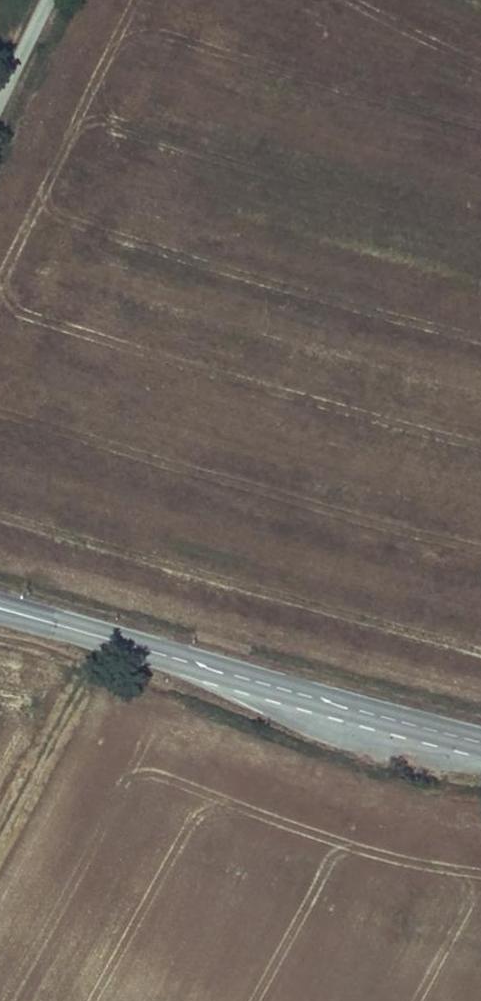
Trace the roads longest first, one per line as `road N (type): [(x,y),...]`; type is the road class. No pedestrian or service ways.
road 1 (tertiary): [(480,744),(0,609)]

